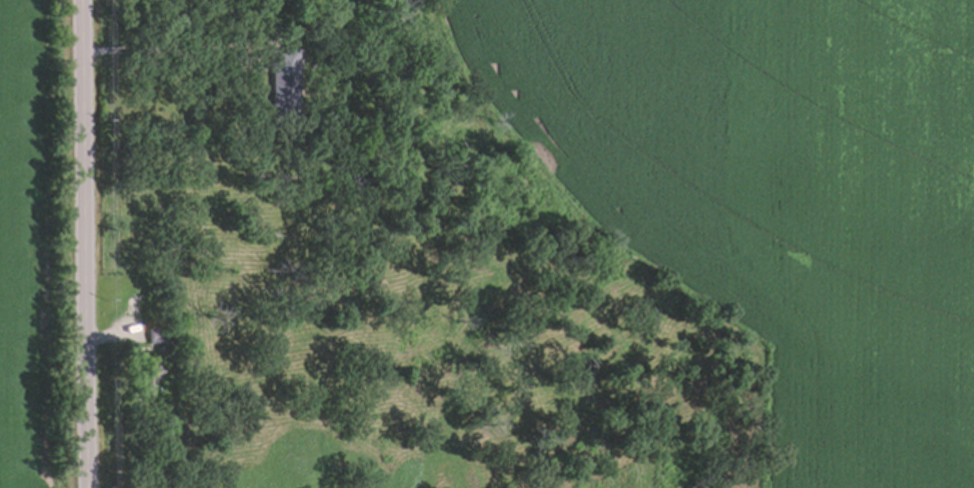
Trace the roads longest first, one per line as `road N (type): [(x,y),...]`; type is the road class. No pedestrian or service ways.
road 1 (secondary): [(76,0),(84,487)]

